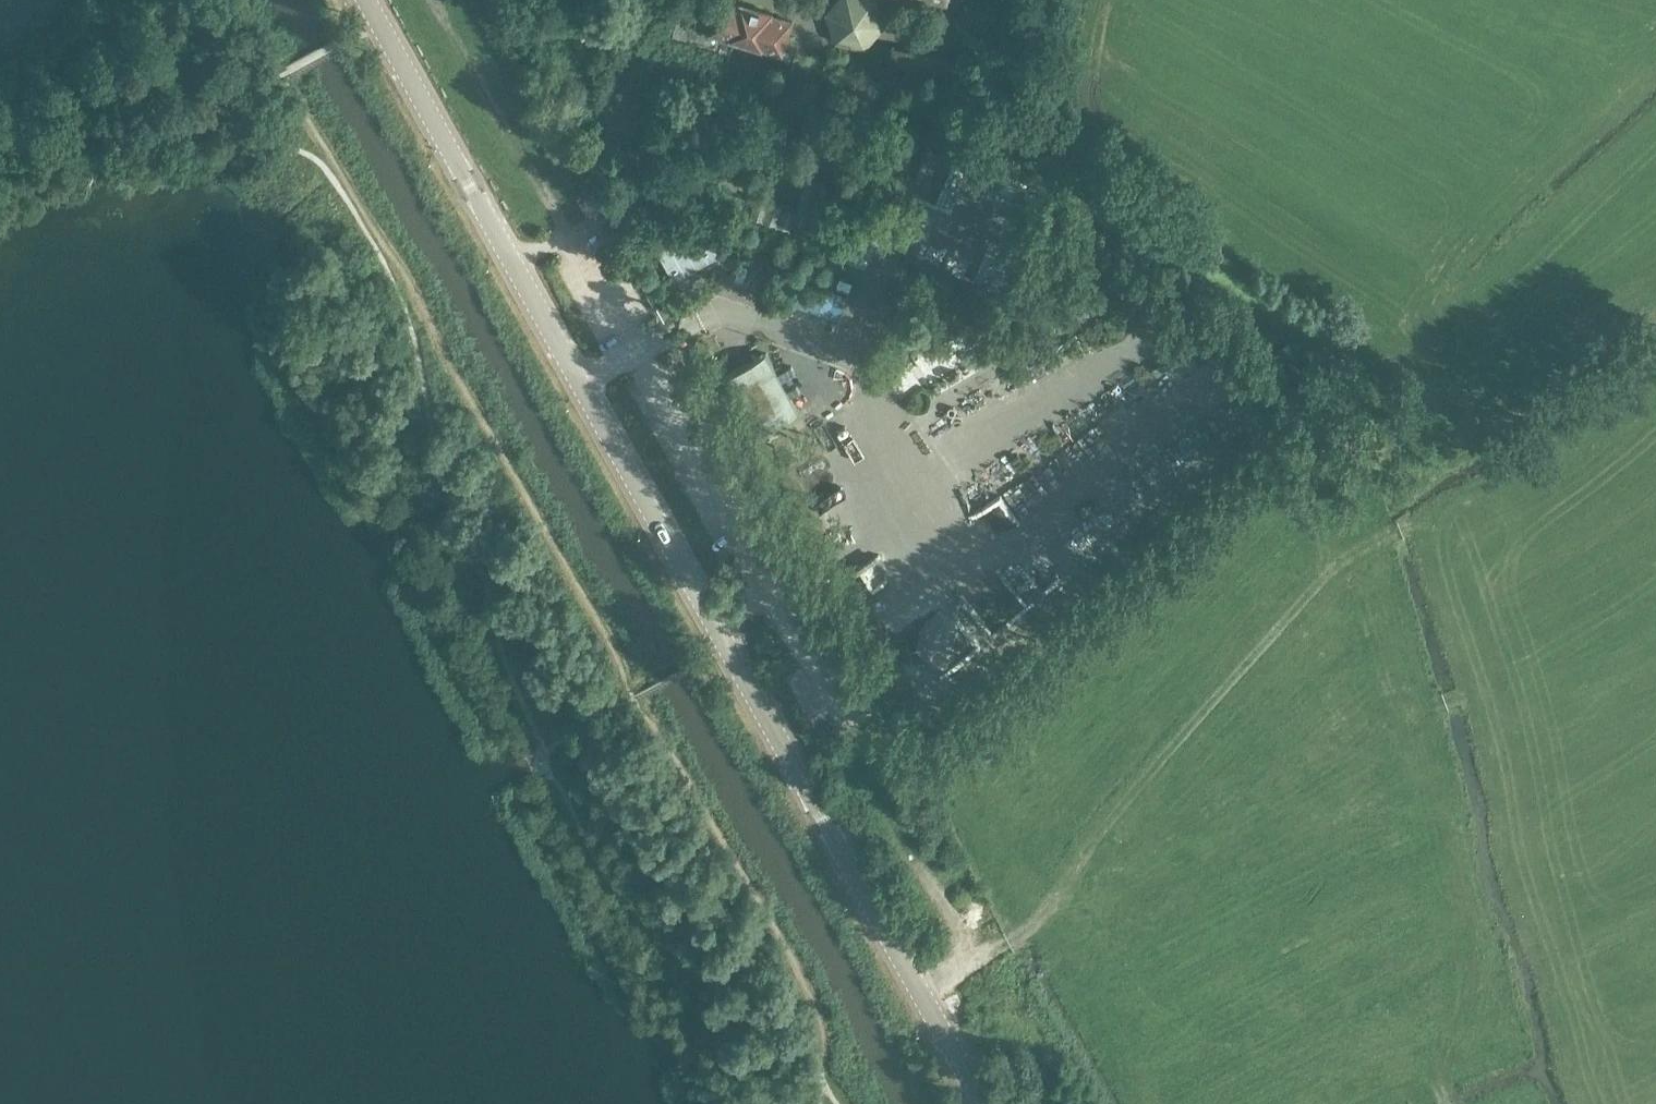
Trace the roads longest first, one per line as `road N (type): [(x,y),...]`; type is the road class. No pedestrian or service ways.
road 1 (unclassified): [(981,1103),(364,0)]
road 2 (track): [(1483,509),(1391,530),(1327,573),(1141,786),(1075,879),(1473,692)]
road 3 (track): [(1327,573),(1316,515),(1330,481),(1389,455),(1433,412)]
road 4 (track): [(1075,879),(1051,914),(919,993)]

